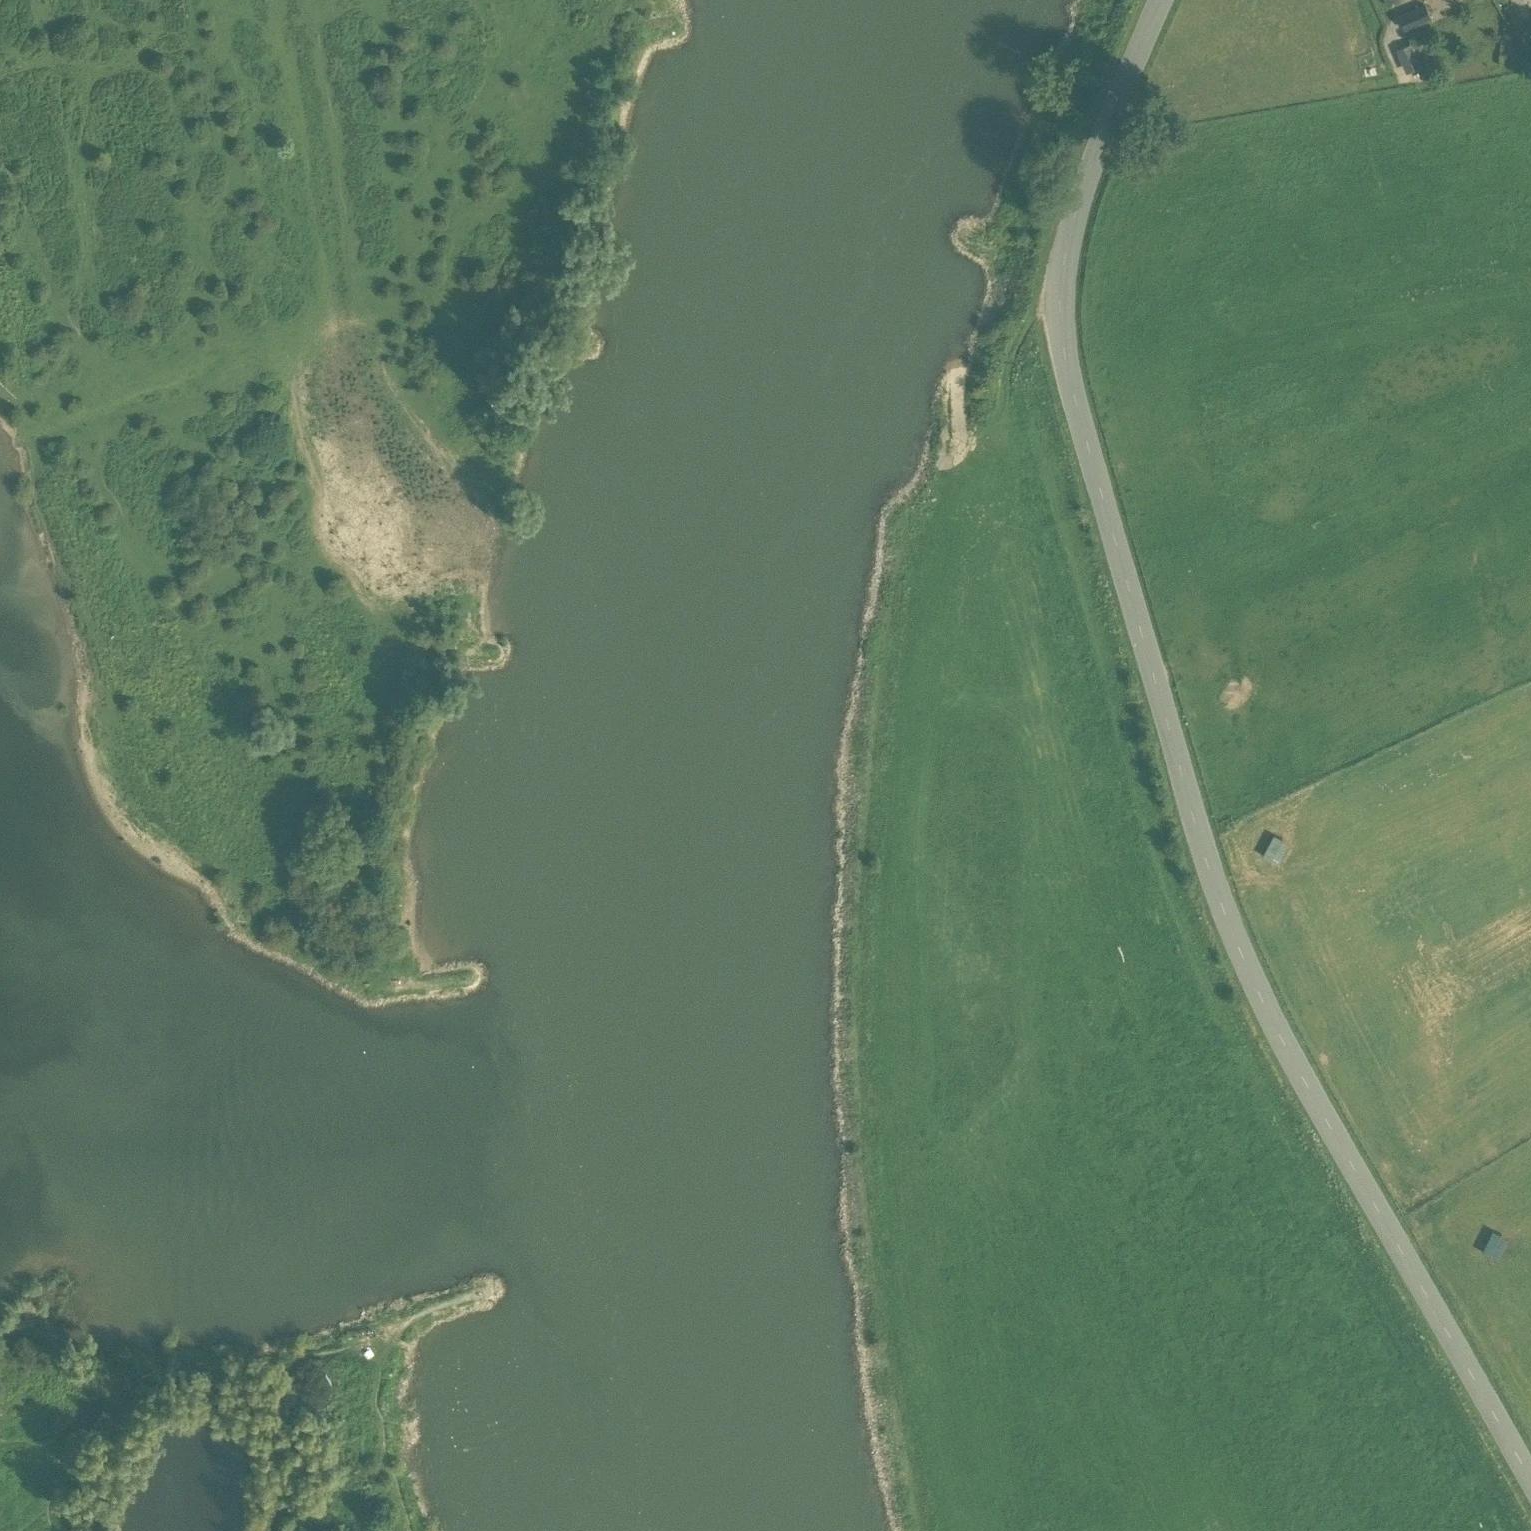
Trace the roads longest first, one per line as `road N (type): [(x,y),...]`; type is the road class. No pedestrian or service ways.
road 1 (unclassified): [(1157,0),(1067,225),(1054,286),(1057,343),(1226,930),(1269,1031),(1530,1491)]

